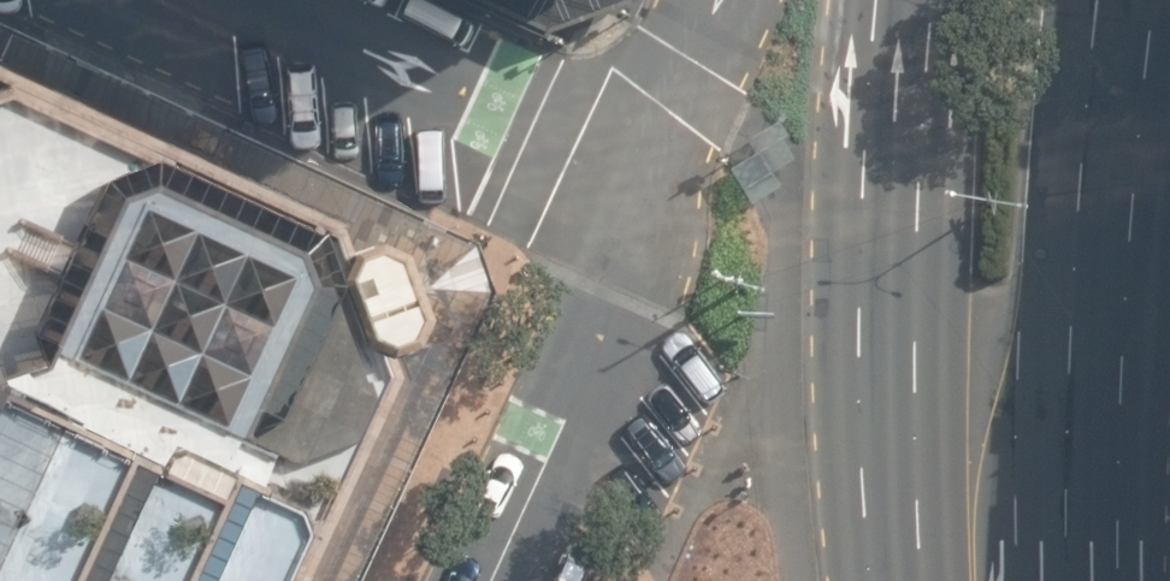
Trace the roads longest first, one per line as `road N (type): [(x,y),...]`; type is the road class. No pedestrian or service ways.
road 1 (primary): [(1149,0),(1104,426),(1099,580)]
road 2 (primary): [(905,580),(899,167),(912,0)]
road 3 (unclassified): [(254,0),(511,121),(646,213)]
road 4 (secondary): [(485,580),(646,213)]
road 5 (secondary): [(646,213),(732,0)]

